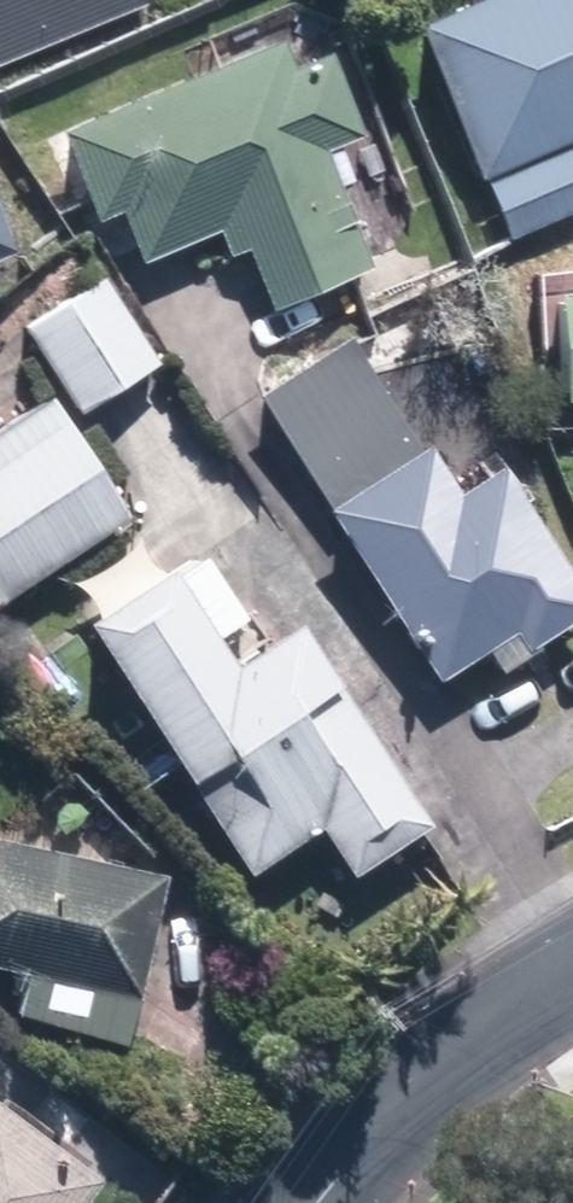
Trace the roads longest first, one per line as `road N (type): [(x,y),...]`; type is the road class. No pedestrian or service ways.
road 1 (residential): [(323,1202),(351,1163),(572,964)]

